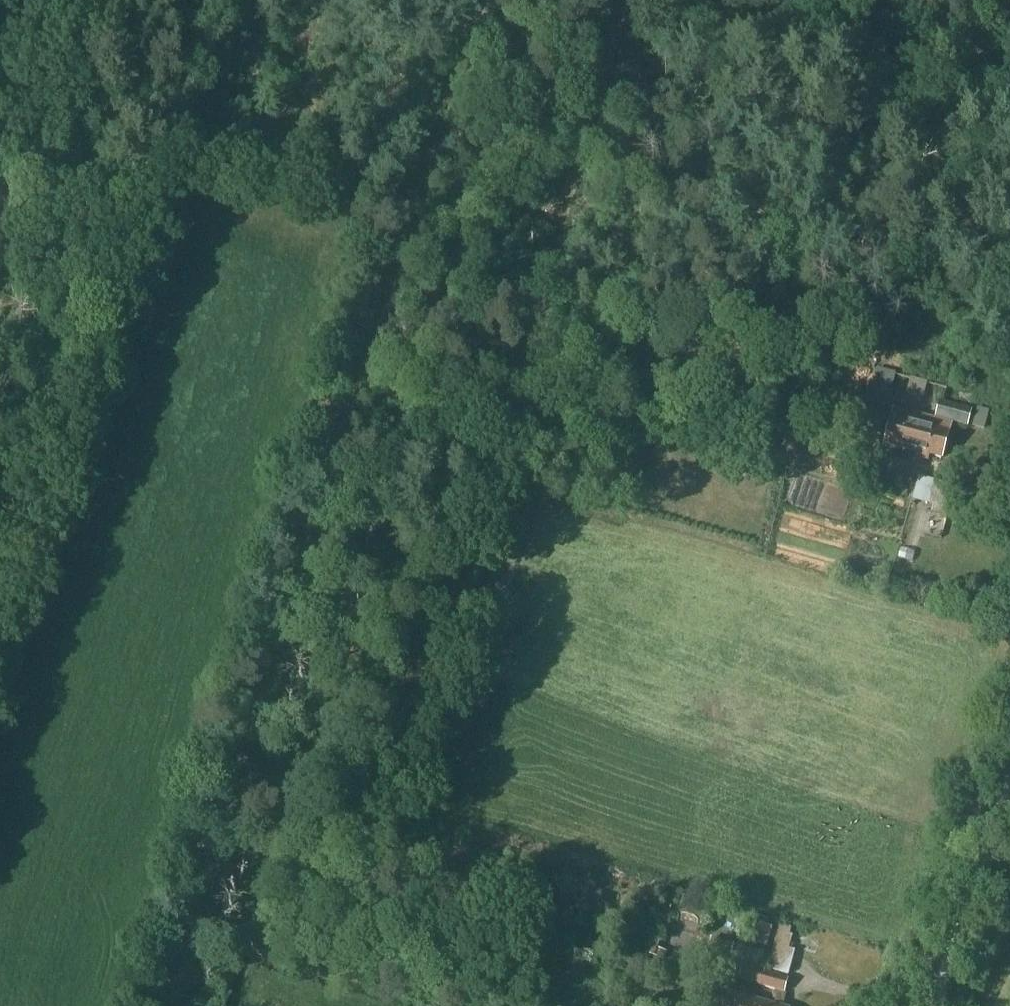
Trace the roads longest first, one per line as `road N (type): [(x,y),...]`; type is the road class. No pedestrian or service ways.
road 1 (track): [(652,0),(416,807)]
road 2 (track): [(413,215),(170,1005)]
road 3 (track): [(938,1005),(1009,786)]
road 4 (track): [(479,0),(413,215)]

